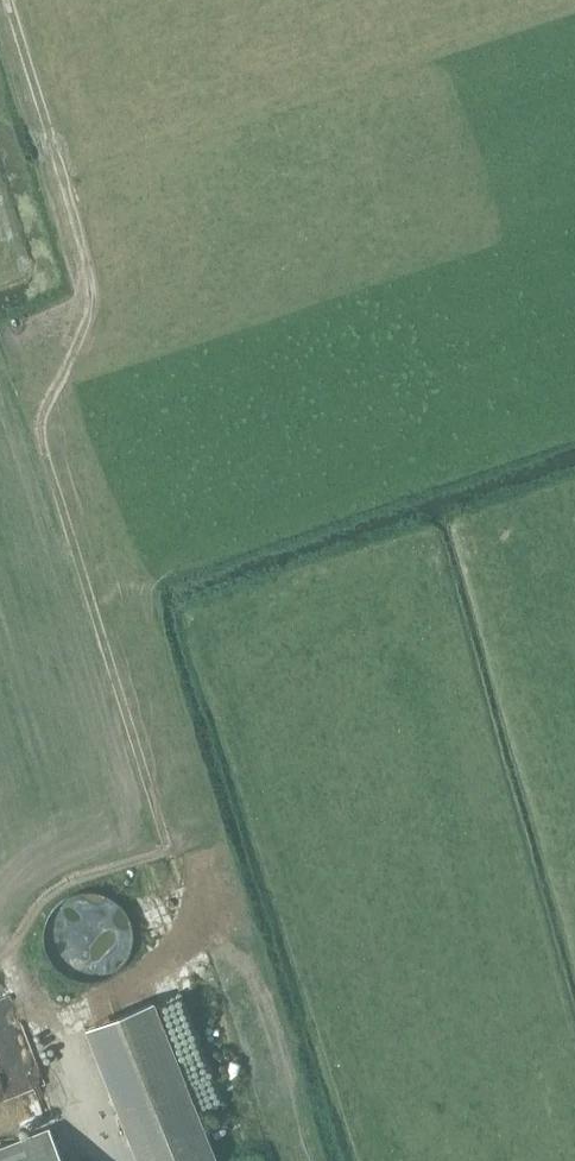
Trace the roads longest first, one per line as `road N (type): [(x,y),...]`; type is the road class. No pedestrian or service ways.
road 1 (track): [(3,0),(89,305),(40,423),(182,886)]

